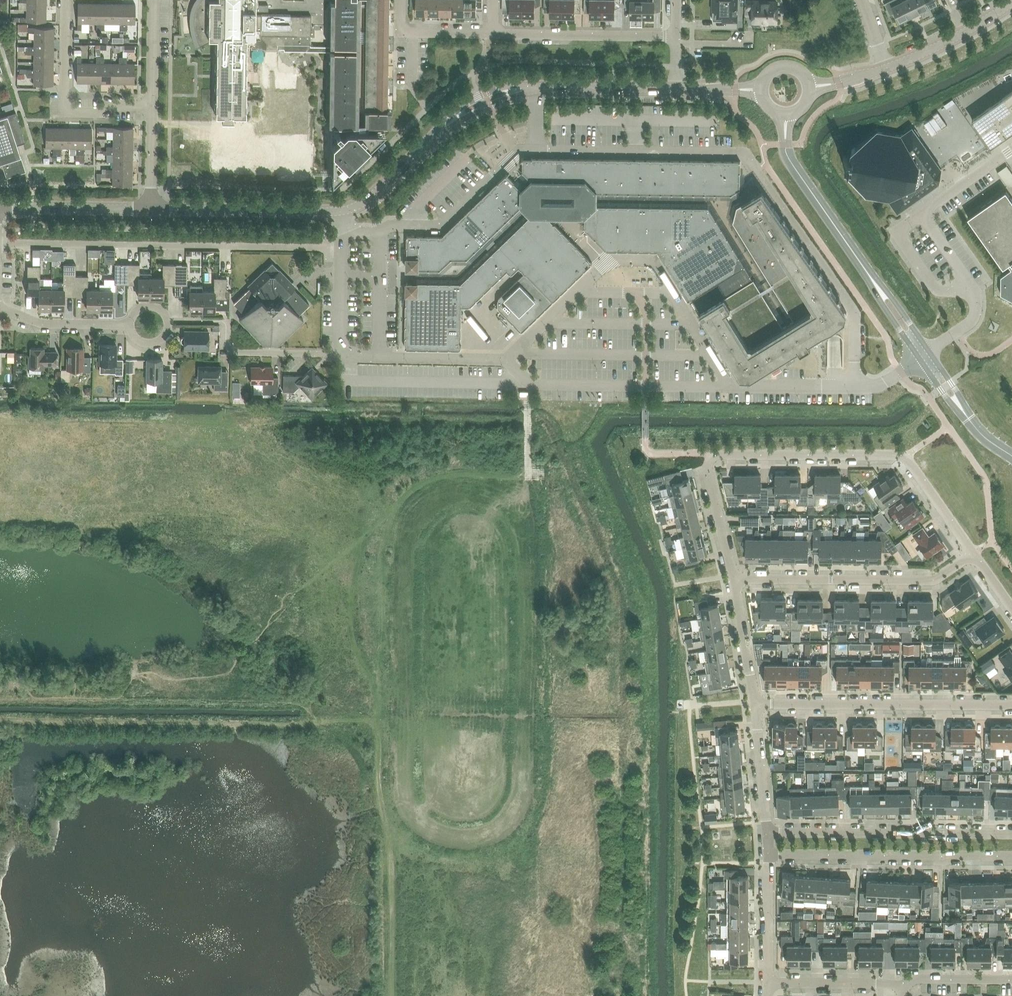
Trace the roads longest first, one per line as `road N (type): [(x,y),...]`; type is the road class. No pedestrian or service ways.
road 1 (track): [(0,720),(361,722),(376,738),(390,855),(393,995)]
road 2 (track): [(370,728),(376,700),(350,630),(366,534),(413,489),(443,476),(528,476)]
road 3 (tertiary): [(151,209),(347,210),(447,126)]
road 4 (residential): [(733,579),(707,470),(712,458),(907,458)]
road 5 (residential): [(755,704),(1011,705)]
road 6 (residential): [(733,579),(934,580),(972,556)]
road 7 (residential): [(766,833),(1011,834)]
road 8 (residential): [(768,855),(1011,856)]
road 9 (residential): [(340,355),(226,352),(226,321),(168,321)]
road 10 (residential): [(151,106),(64,112),(65,0)]
road 11 (residential): [(675,36),(492,34)]
road 12 (tertiary): [(0,207),(151,209)]
road 13 (tertiary): [(528,89),(675,89)]
road 14 (unclassified): [(887,69),(1011,3)]
road 15 (tertiary): [(865,271),(787,156)]
road 16 (residential): [(902,987),(768,983)]
road 17 (unclassified): [(968,287),(935,288),(896,231),(921,213)]
road 18 (residential): [(130,325),(43,324),(0,312)]
road 19 (residential): [(768,983),(768,855)]
road 20 (residential): [(755,704),(733,579)]

